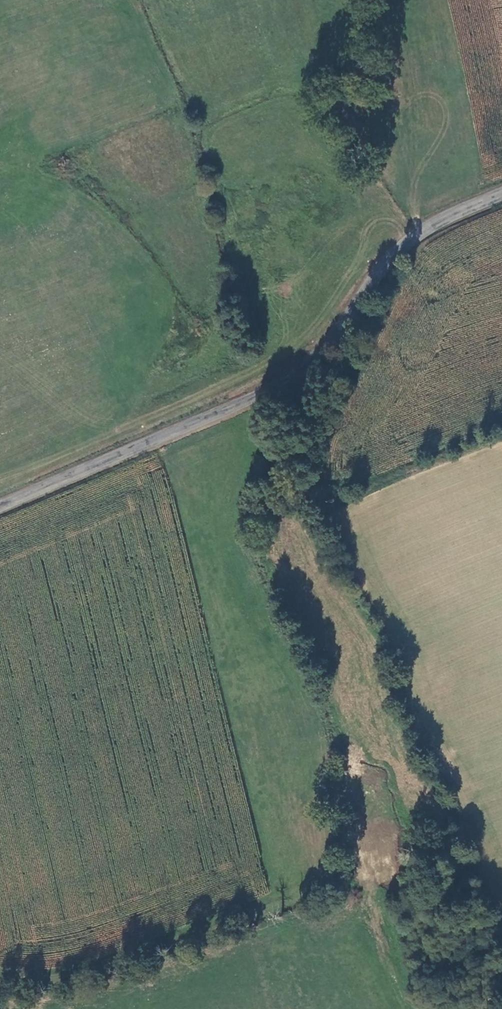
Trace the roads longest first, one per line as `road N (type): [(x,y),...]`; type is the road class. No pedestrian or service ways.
road 1 (tertiary): [(501,195),(396,252),(311,361),(273,389),(0,504)]

